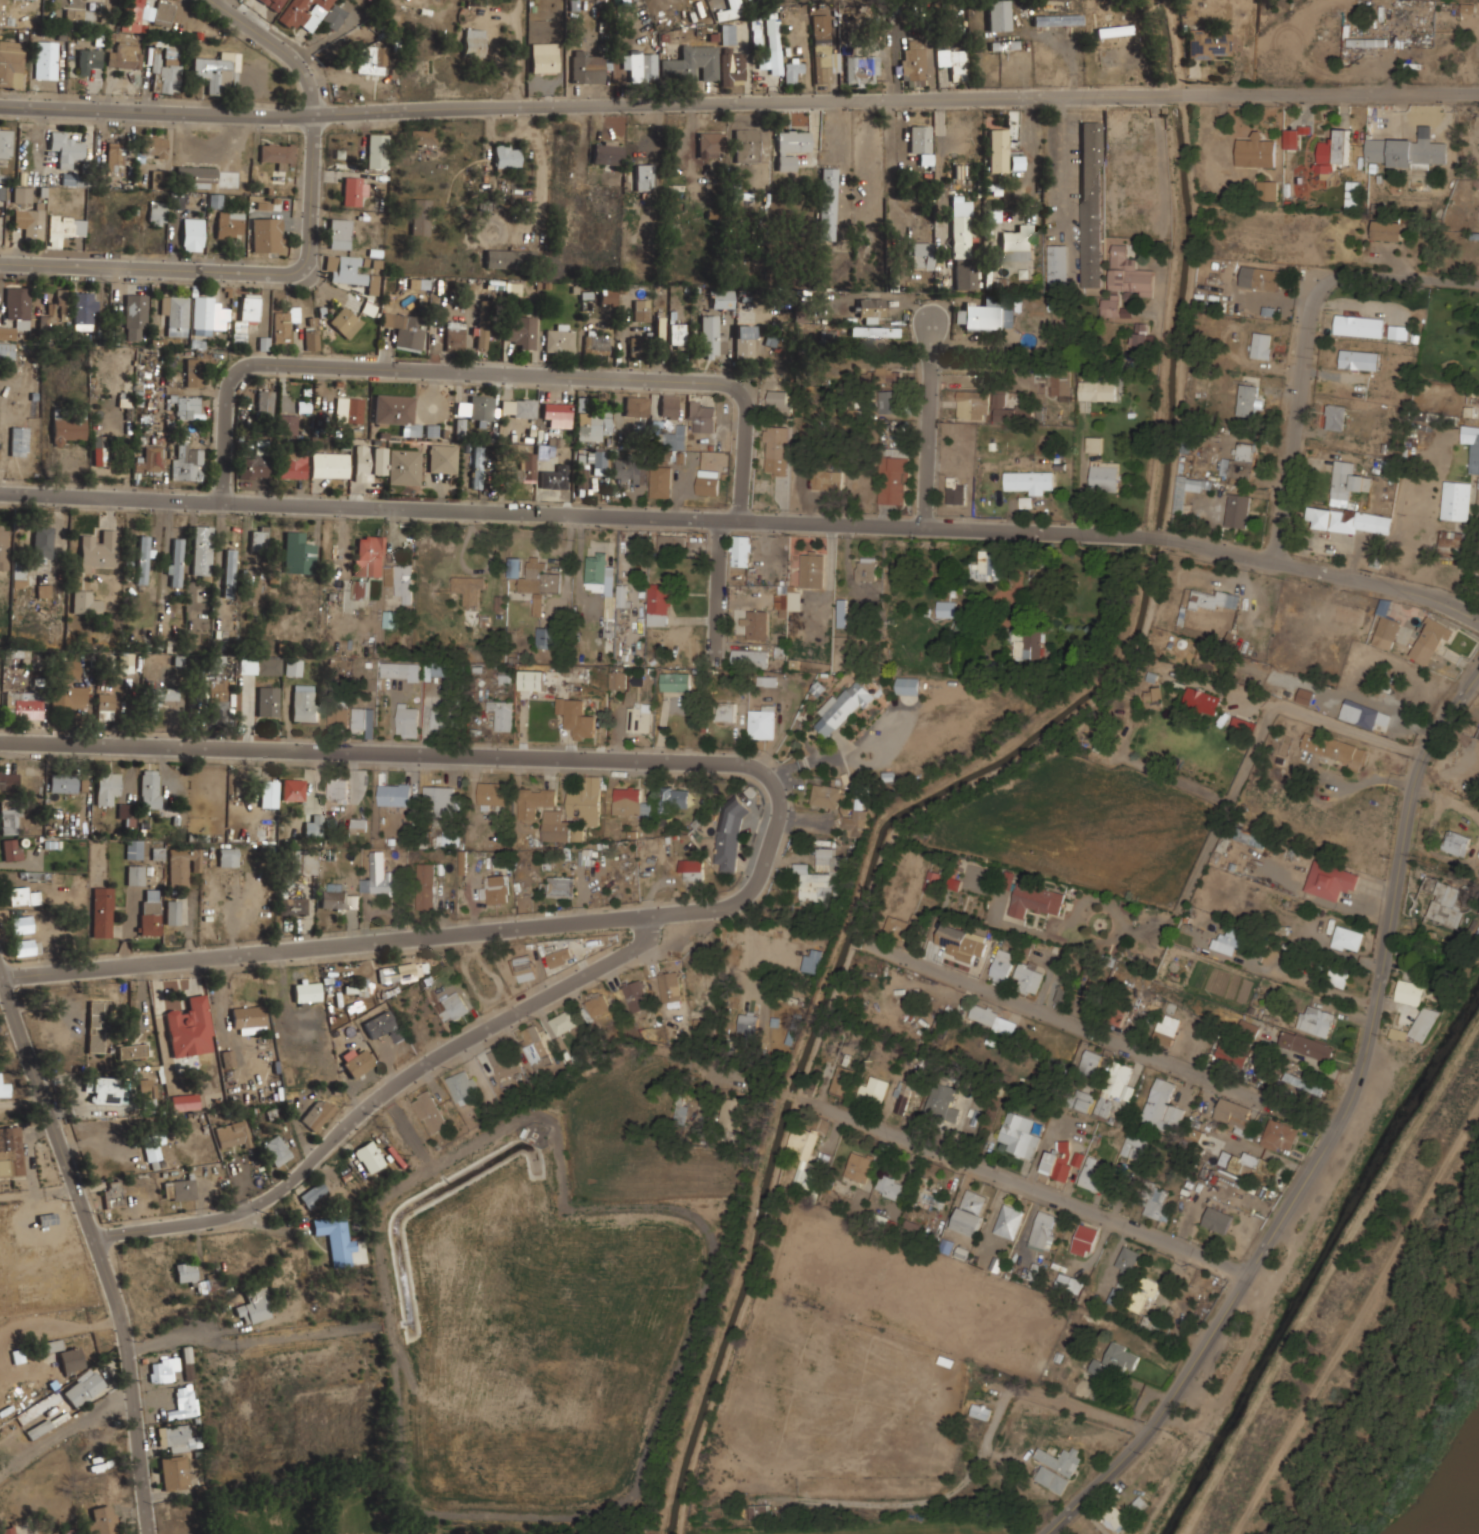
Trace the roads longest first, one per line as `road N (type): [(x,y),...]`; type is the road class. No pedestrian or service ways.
road 1 (residential): [(1478,618),(1392,585),(1161,536),(0,492)]
road 2 (residential): [(1478,92),(275,117),(0,105)]
road 3 (residential): [(1478,674),(1438,730),(1412,786),(1369,1051),(1338,1128),(1134,1448),(1044,1533)]
road 4 (residential): [(774,832),(772,782),(743,764),(0,740)]
road 5 (residential): [(774,832),(744,890),(702,906),(3,975)]
road 6 (residential): [(738,520),(744,397),(720,383),(257,363),(246,363),(228,384),(222,500)]
road 7 (residential): [(734,897),(509,1013),(401,1079),(261,1202),(220,1219),(93,1241)]
road 8 (tertiary): [(0,966),(124,1342),(151,1533)]
road 9 (residential): [(1338,1128),(876,942)]
road 10 (residential): [(1248,1272),(808,1097)]
road 11 (residential): [(0,262),(308,274),(313,115)]
road 12 (residential): [(1269,558),(1324,272)]
road 13 (residential): [(932,324),(924,527)]
road 14 (residential): [(313,115),(311,88),(296,60),(212,0)]
road 15 (residential): [(721,519),(716,652)]
road 16 (residential): [(151,498),(150,619)]

